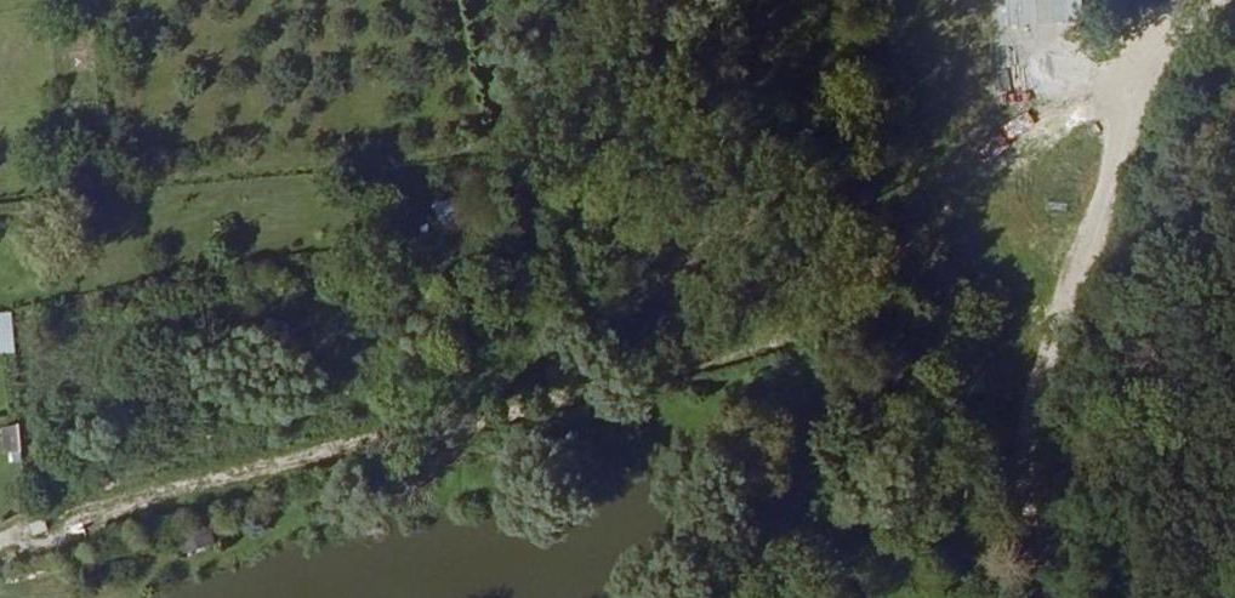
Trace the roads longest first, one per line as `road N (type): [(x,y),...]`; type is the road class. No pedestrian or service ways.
road 1 (track): [(178,489),(0,548)]

